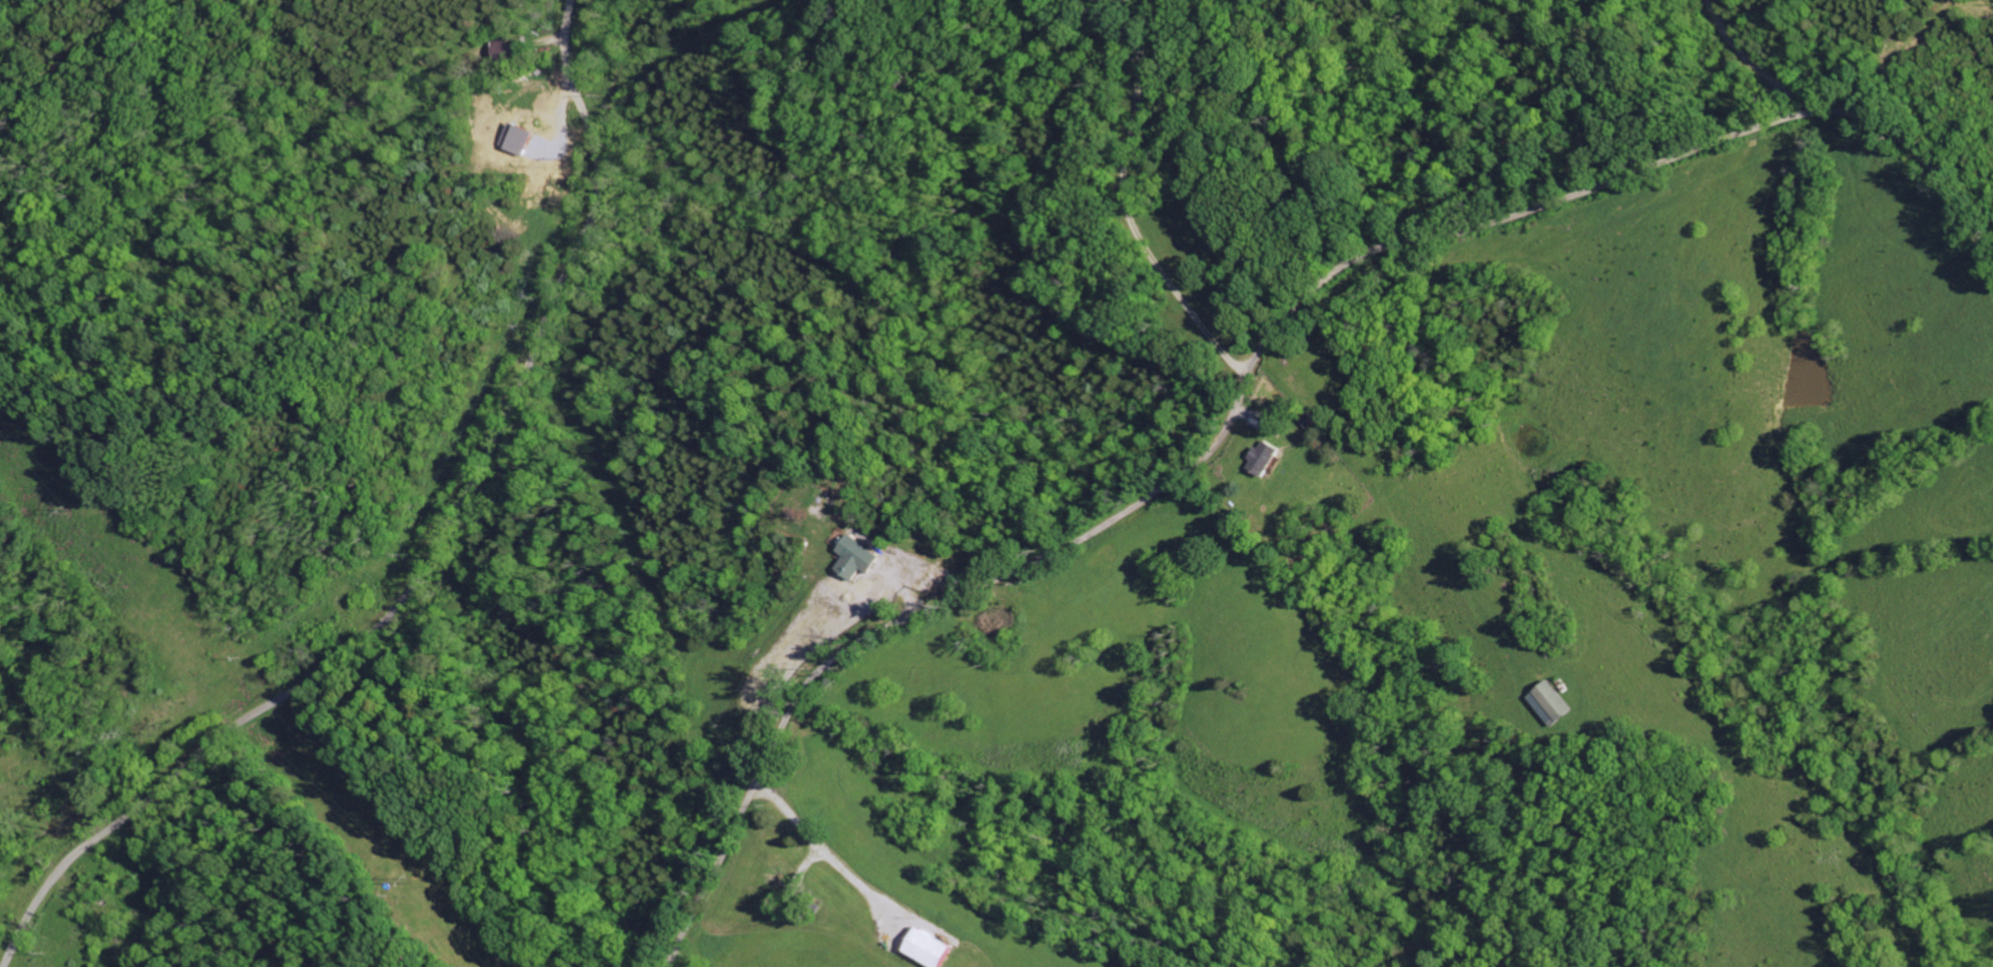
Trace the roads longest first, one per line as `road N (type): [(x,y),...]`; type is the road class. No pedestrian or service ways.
road 1 (residential): [(1992,247),(1916,148),(1876,120),(1833,109),(1774,121),(1480,228),(1366,252),(1276,325),(1219,440),(1187,470),(1093,532),(855,644),(815,675),(765,759),(666,966)]
road 2 (residential): [(2,966),(36,898),(69,858),(215,736),(352,649),(430,557),(507,416),(595,191),(592,140),(564,64),(567,0)]

